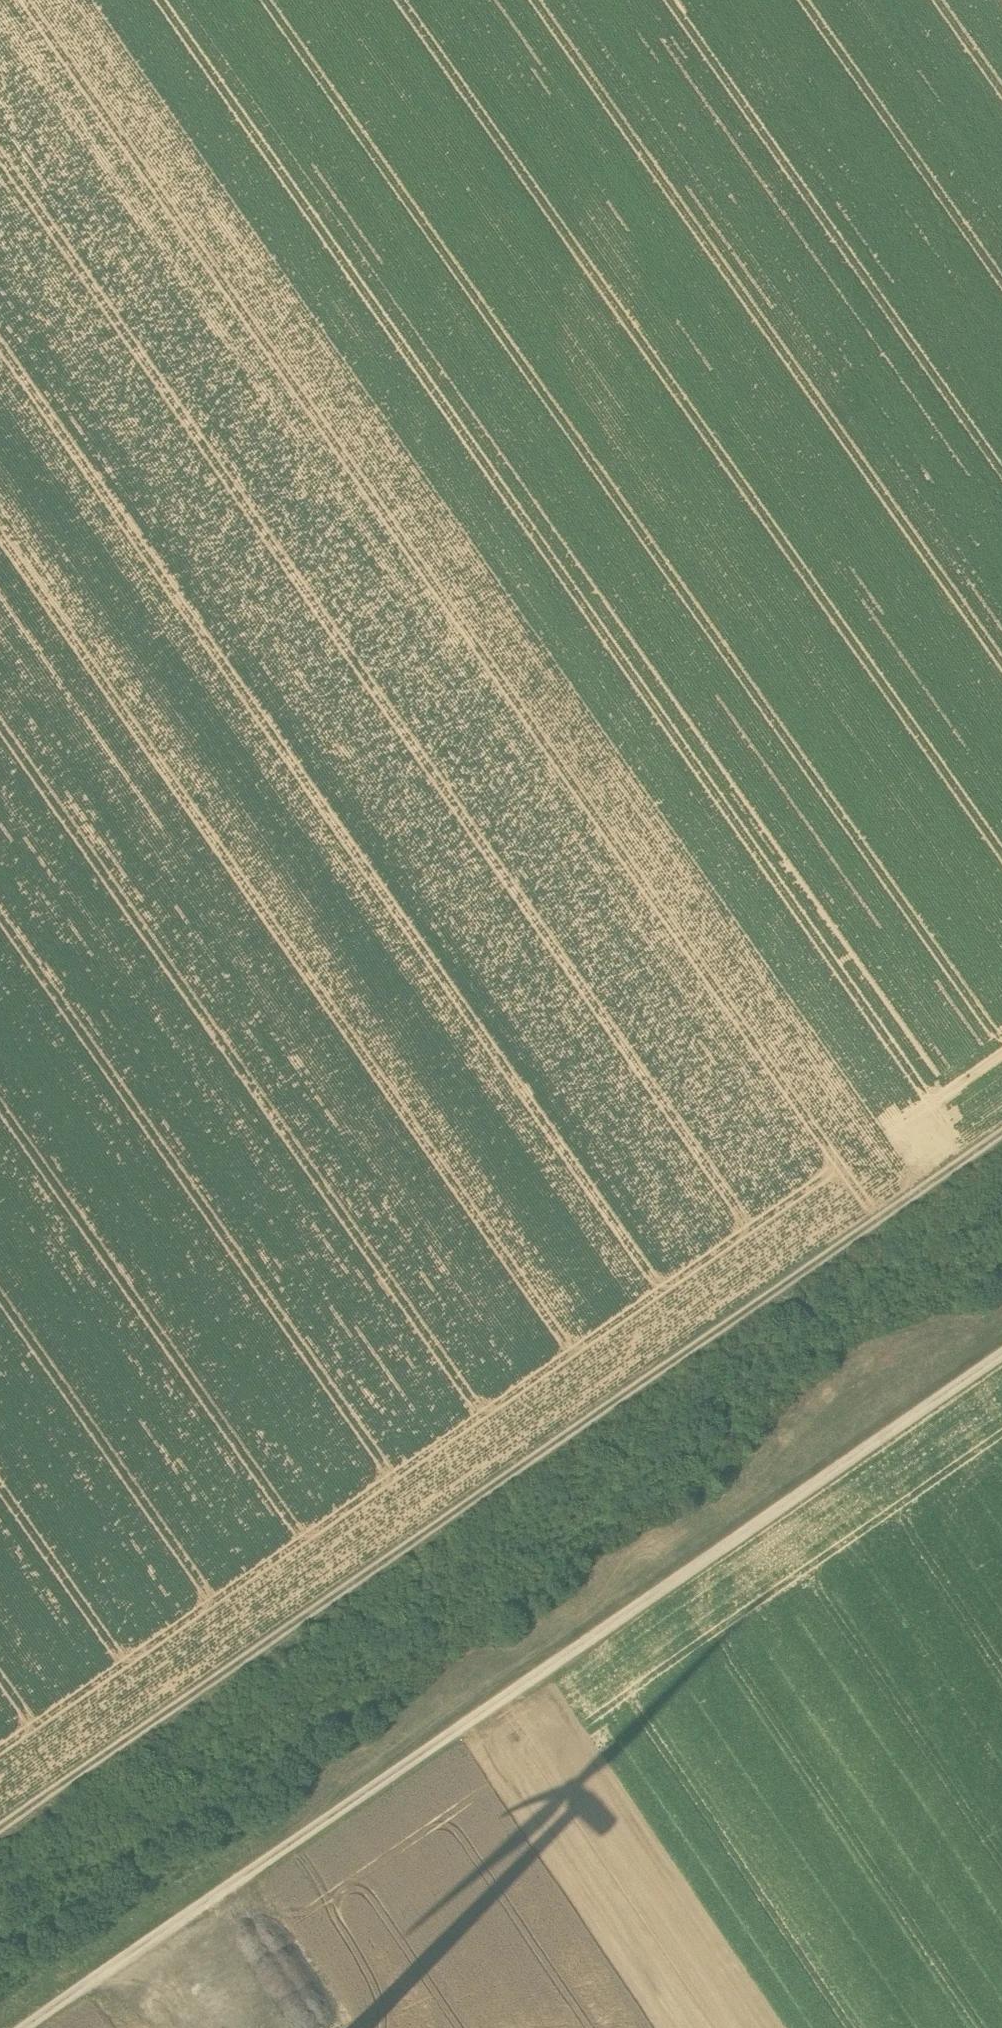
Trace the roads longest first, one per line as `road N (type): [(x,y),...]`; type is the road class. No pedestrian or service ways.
road 1 (track): [(0,1831),(1001,1135)]
road 2 (track): [(30,2027),(1001,1358)]

